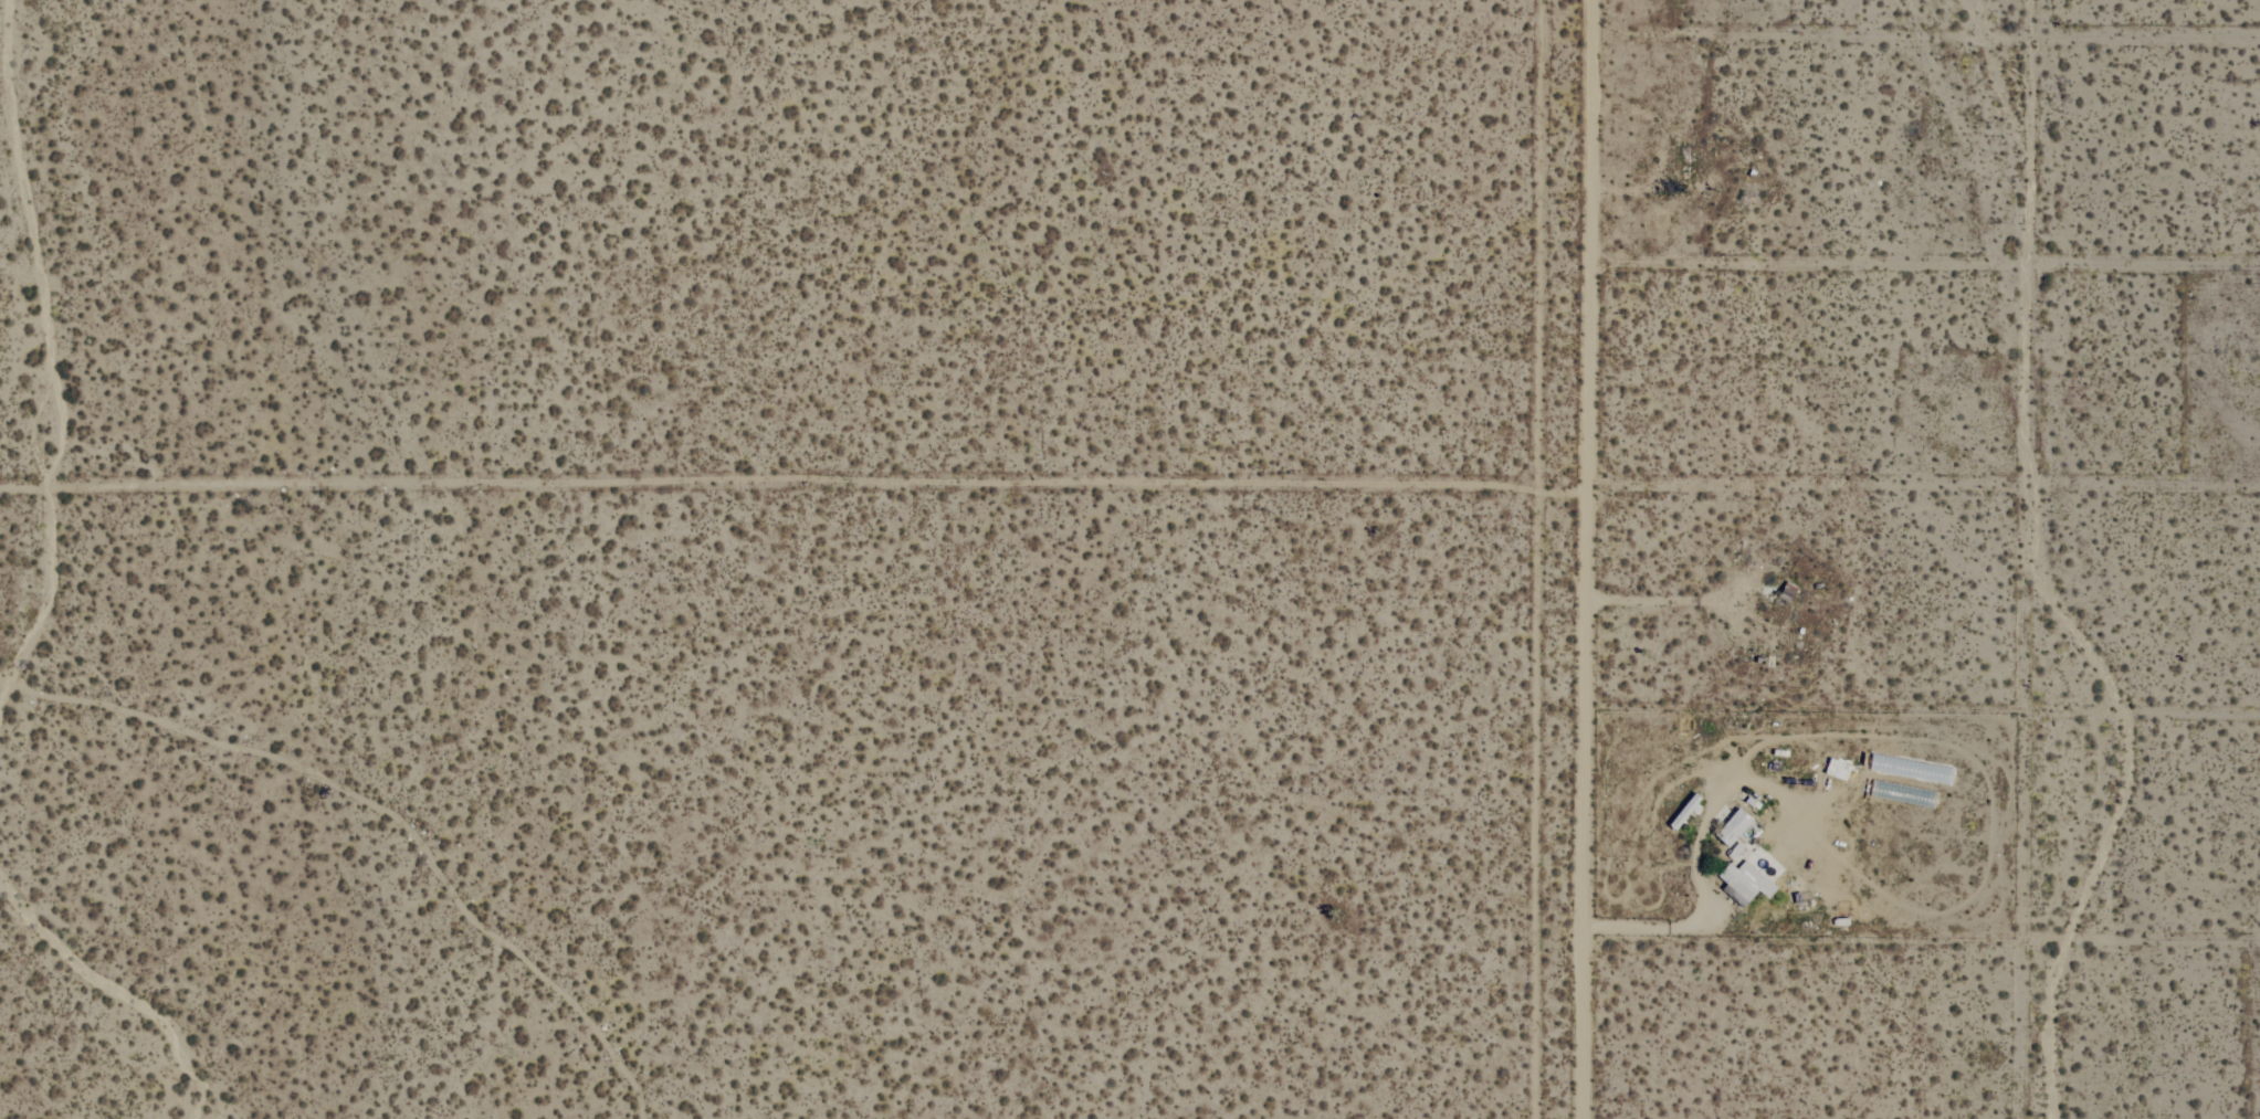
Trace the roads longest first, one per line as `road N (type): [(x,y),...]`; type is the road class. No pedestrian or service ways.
road 1 (residential): [(1579,1118),(1590,0)]
road 2 (track): [(1584,922),(1695,925),(1702,909),(1699,838),(1728,788)]

